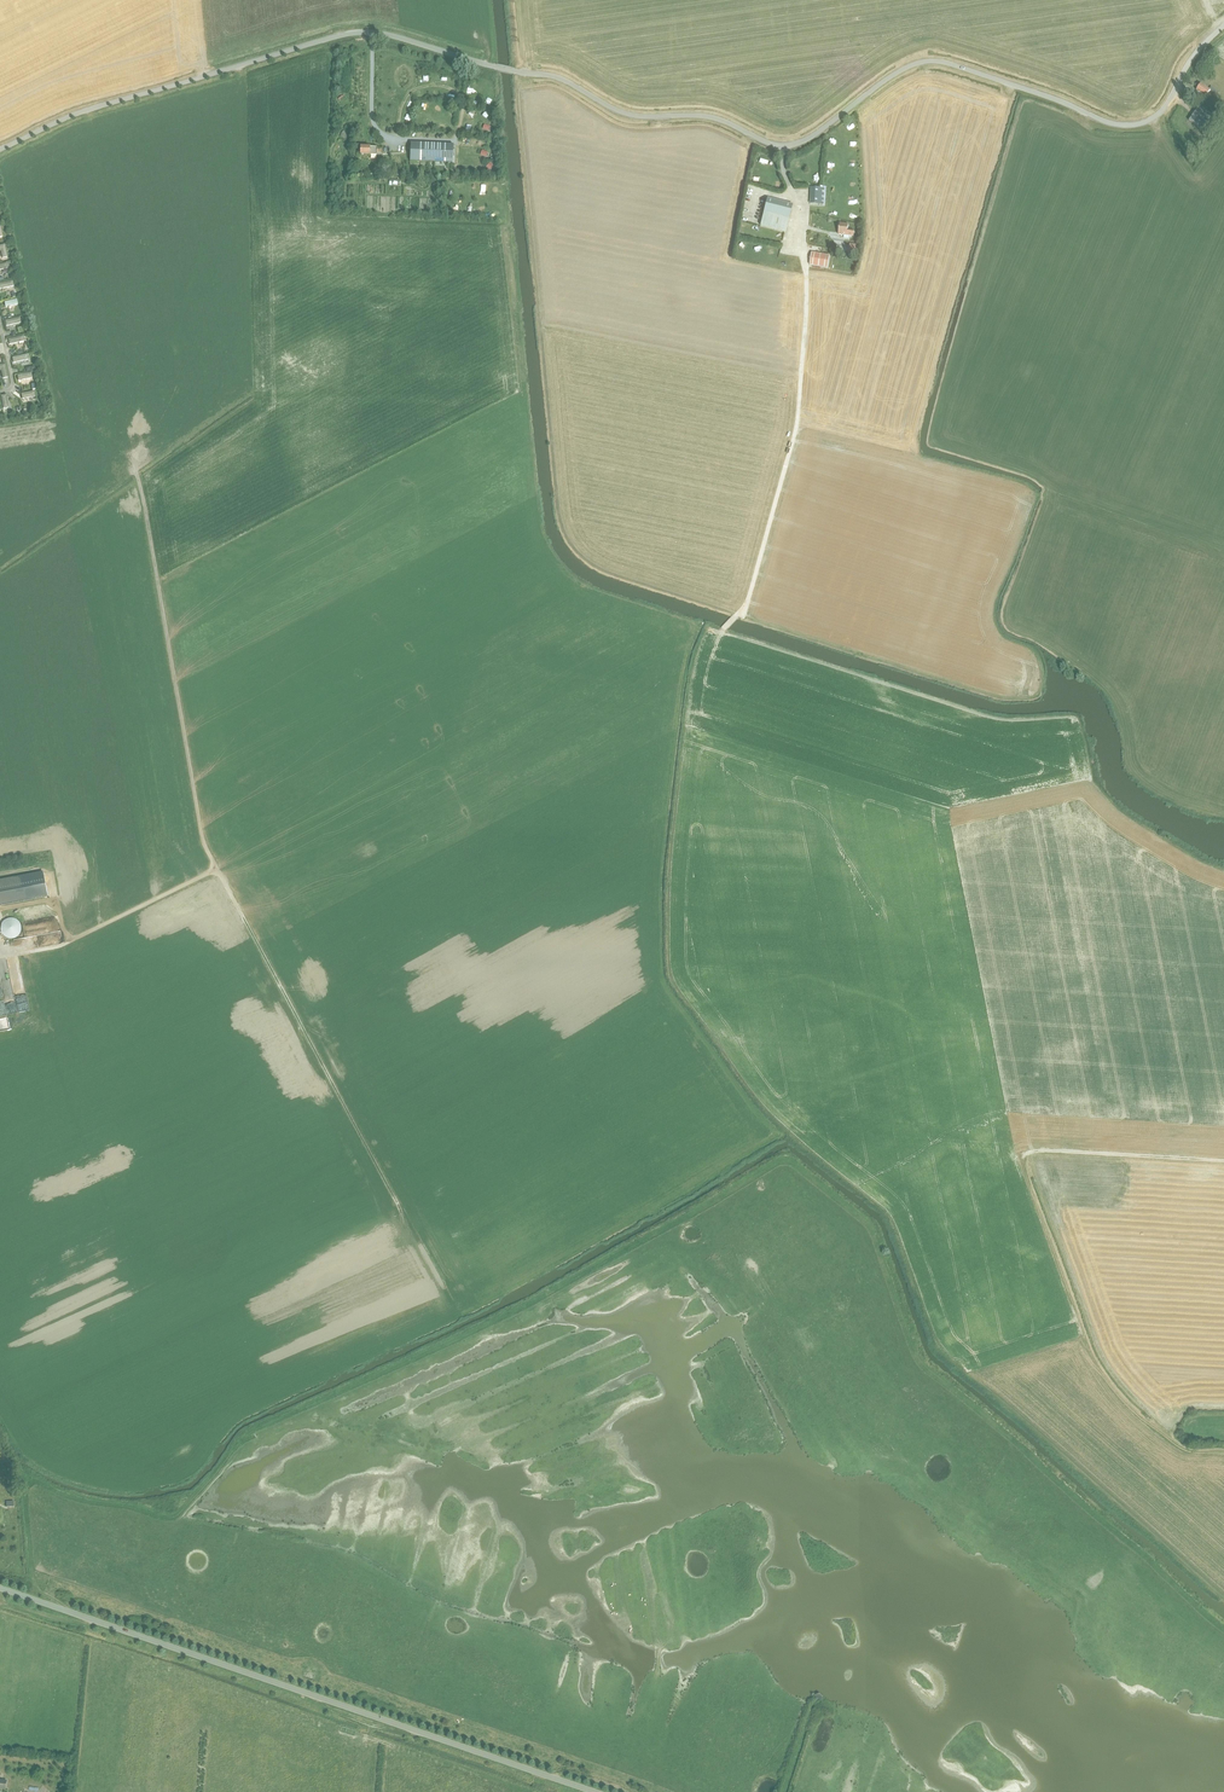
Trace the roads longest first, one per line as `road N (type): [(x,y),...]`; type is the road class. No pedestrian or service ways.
road 1 (unclassified): [(515,72),(562,79),(631,115),(714,118),(781,146),(808,139),(925,63),(1127,125),(1164,108),(1190,61),(1223,25)]
road 2 (unclassified): [(592,1791),(0,1588)]
road 3 (unclassified): [(0,151),(99,107),(346,36),(386,36),(495,67)]
road 4 (track): [(717,637),(749,599),(798,427),(807,250)]

